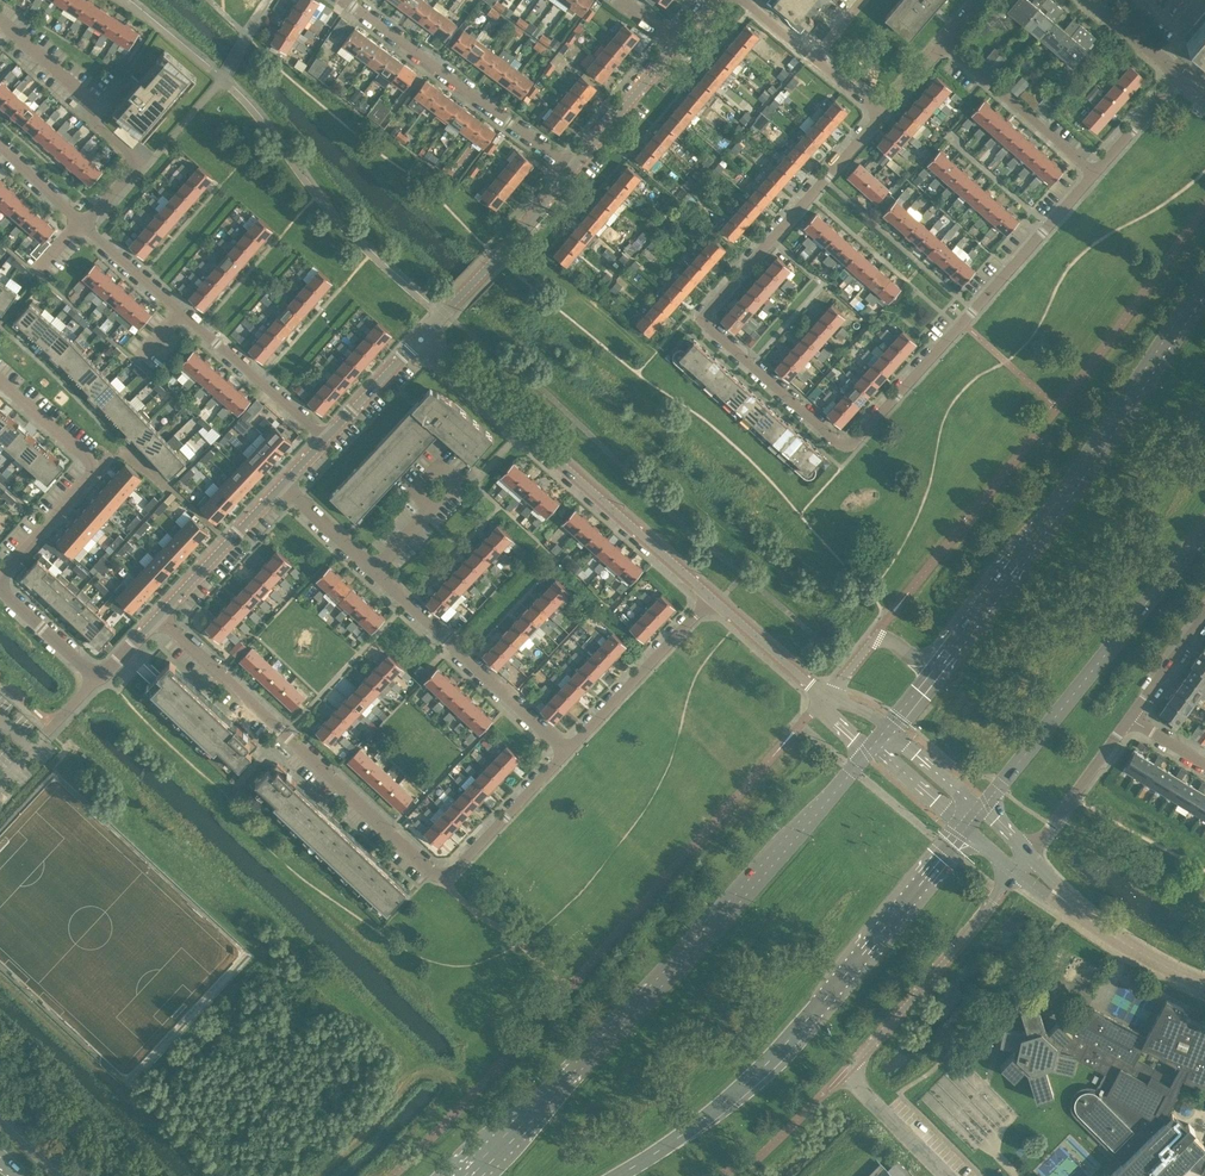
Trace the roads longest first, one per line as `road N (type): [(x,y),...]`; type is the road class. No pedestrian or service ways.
road 1 (primary): [(870,749),(668,977),(469,1175)]
road 2 (primary): [(614,1175),(725,1102),(782,1047),(965,830)]
road 3 (residential): [(847,446),(702,325),(879,114)]
road 4 (primary): [(1204,286),(944,655)]
road 5 (residential): [(710,599),(420,338)]
road 6 (residential): [(445,874),(430,872),(158,617)]
road 7 (residential): [(847,446),(1093,173)]
road 8 (primary): [(983,807),(1204,525)]
road 9 (residential): [(326,440),(83,225)]
road 10 (residential): [(345,0),(572,170)]
road 11 (residential): [(0,383),(98,469),(0,582)]
road 12 (residential): [(564,751),(373,571)]
road 13 (residential): [(420,338),(572,170)]
road 14 (residential): [(0,590),(97,677),(158,617)]
road 15 (residential): [(564,751),(710,599)]
road 16 (residential): [(136,161),(98,127),(89,99),(0,20)]
road 17 (residential): [(943,44),(1093,173)]
road 18 (residential): [(158,617),(283,486)]
road 19 (residential): [(1030,856),(1130,717)]
road 20 (residential): [(445,874),(564,751)]
road 21 (residential): [(572,170),(676,43)]
road 22 (residential): [(827,700),(710,599)]
road 23 (residential): [(1204,985),(1084,913)]
road 24 (residential): [(326,440),(420,338)]
road 25 (residential): [(1093,173),(1180,77)]
road 26 (residential): [(1130,717),(1204,614)]
road 27 (residential): [(983,807),(887,727)]
road 28 (residential): [(870,749),(965,830)]
road 29 (residential): [(373,571),(283,486)]
road 30 (residential): [(373,571),(457,483)]
road 31 (residential): [(1087,0),(1180,77)]

